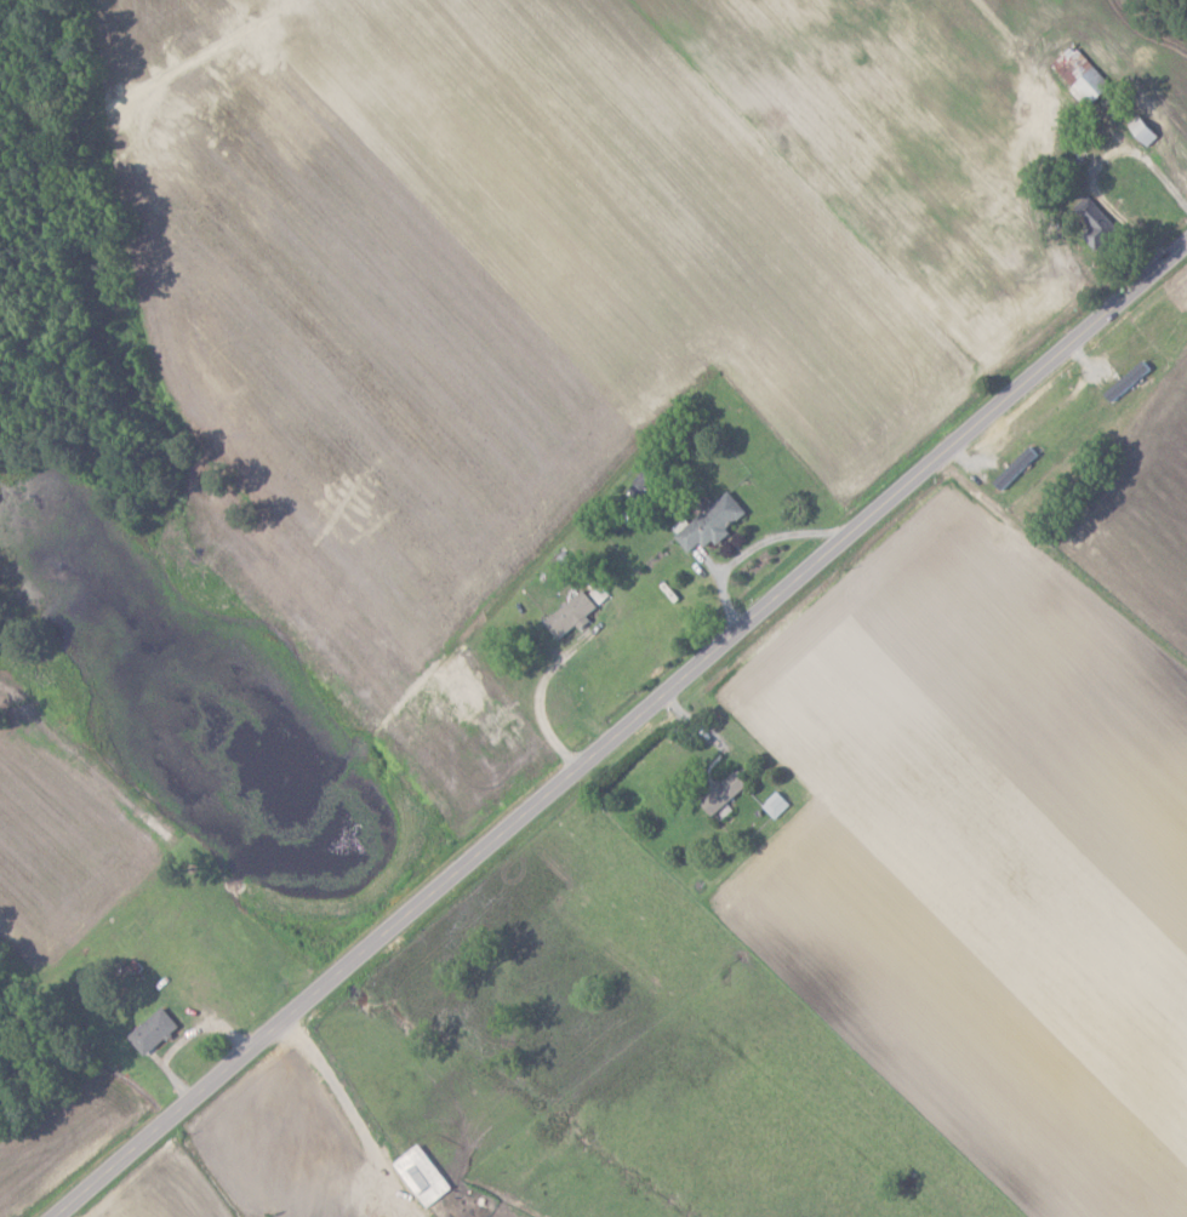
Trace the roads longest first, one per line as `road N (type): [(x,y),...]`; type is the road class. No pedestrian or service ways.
road 1 (secondary): [(59,1216),(1186,245)]

